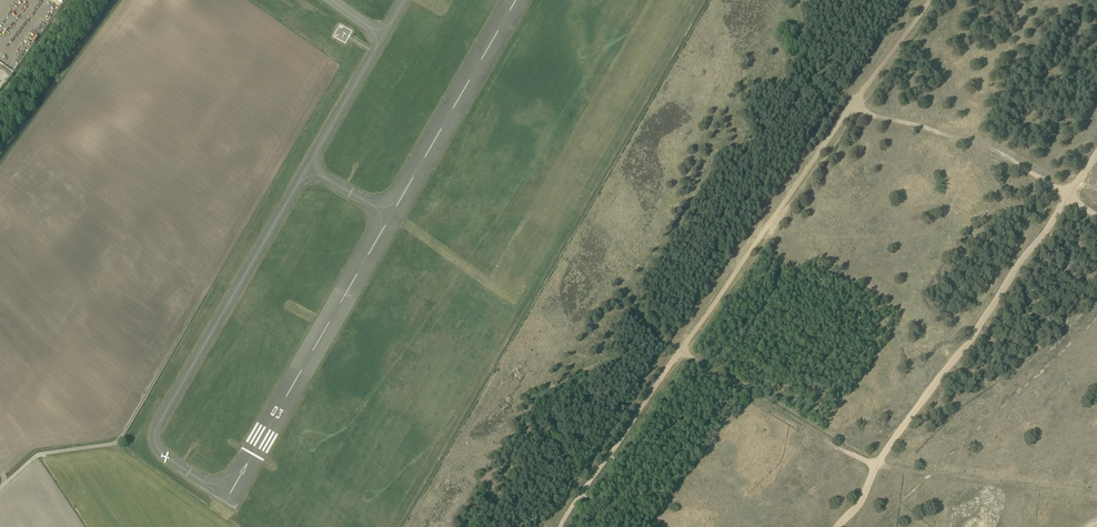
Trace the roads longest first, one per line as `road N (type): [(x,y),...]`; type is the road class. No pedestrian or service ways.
road 1 (track): [(561,526),(928,0)]
road 2 (track): [(851,106),(990,149),(1070,194),(876,465)]
road 3 (track): [(838,526),(863,497),(876,465),(679,351)]

